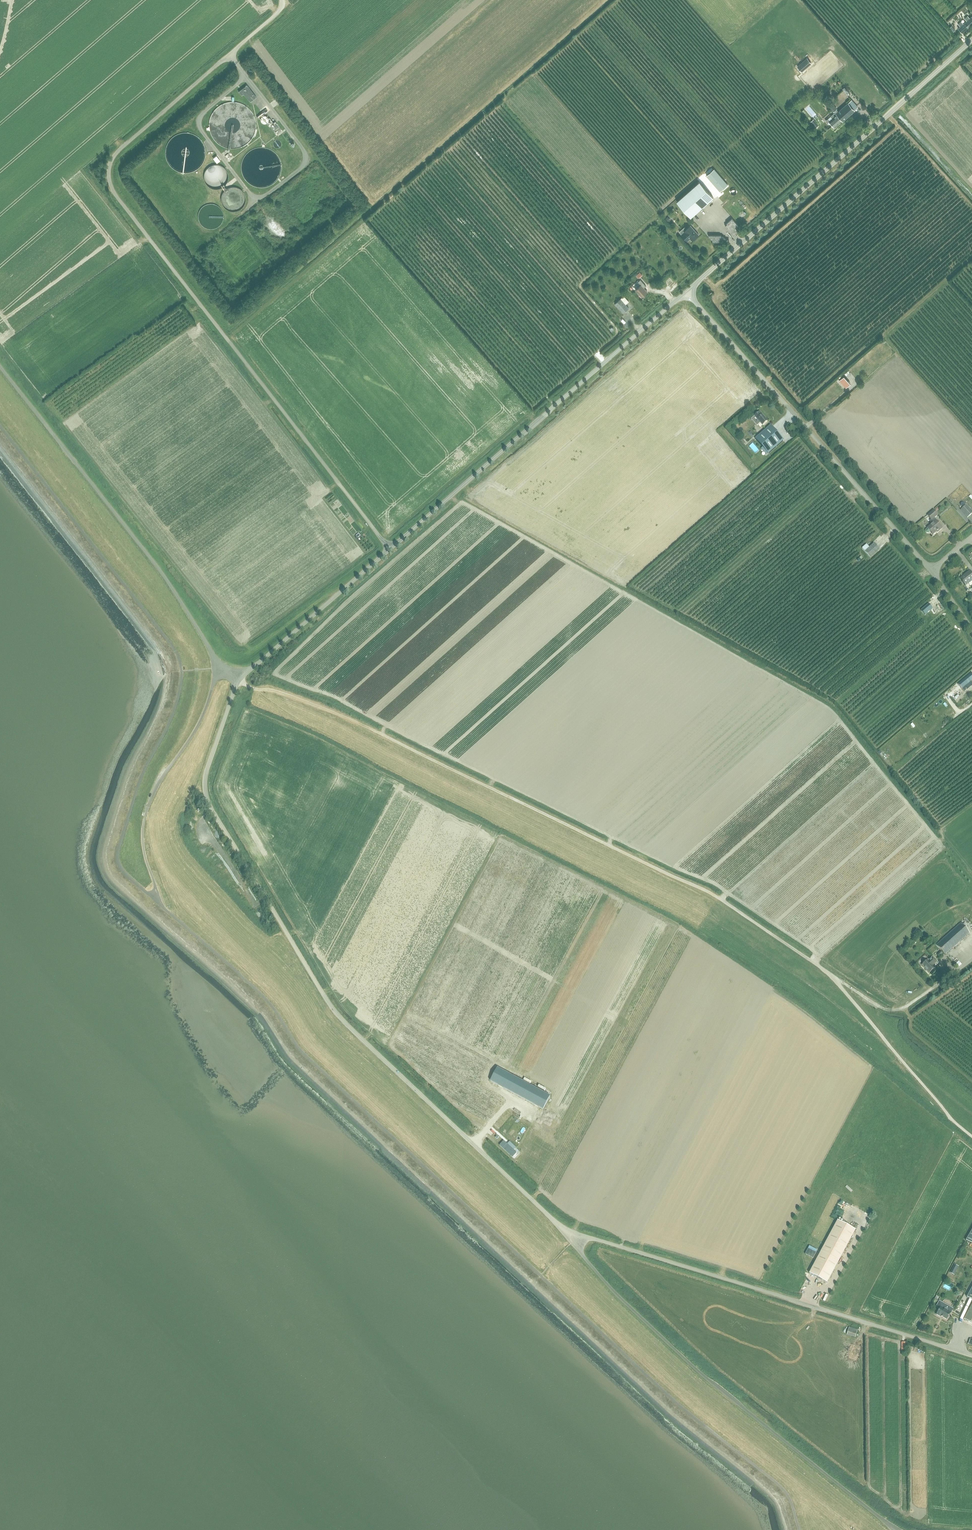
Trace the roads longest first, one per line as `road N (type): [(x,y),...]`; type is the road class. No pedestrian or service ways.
road 1 (unclassified): [(390,550),(115,194),(109,175),(123,147),(231,55),(282,0)]
road 2 (unclassified): [(572,1241),(333,1010),(268,903),(206,797),(206,773),(237,682)]
road 3 (track): [(383,728),(703,889),(884,1010),(934,988)]
road 4 (unclassified): [(895,1529),(706,1378),(572,1241)]
road 5 (unclassified): [(971,1358),(590,1239),(572,1241)]
road 6 (unclassified): [(237,682),(218,673),(169,584),(0,365)]
road 7 (unclassified): [(390,550),(687,291)]
road 8 (unclassified): [(687,291),(971,41)]
road 9 (unclassified): [(932,572),(687,291)]
road 10 (unclassified): [(237,682),(390,550)]

